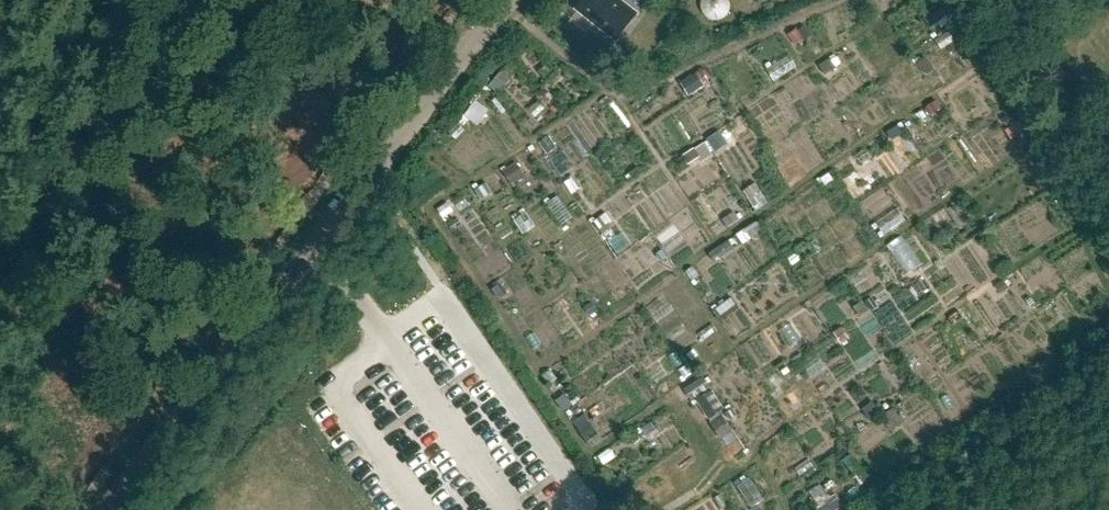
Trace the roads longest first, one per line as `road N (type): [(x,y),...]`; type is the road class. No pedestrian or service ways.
road 1 (unclassified): [(109,509),(506,0)]

